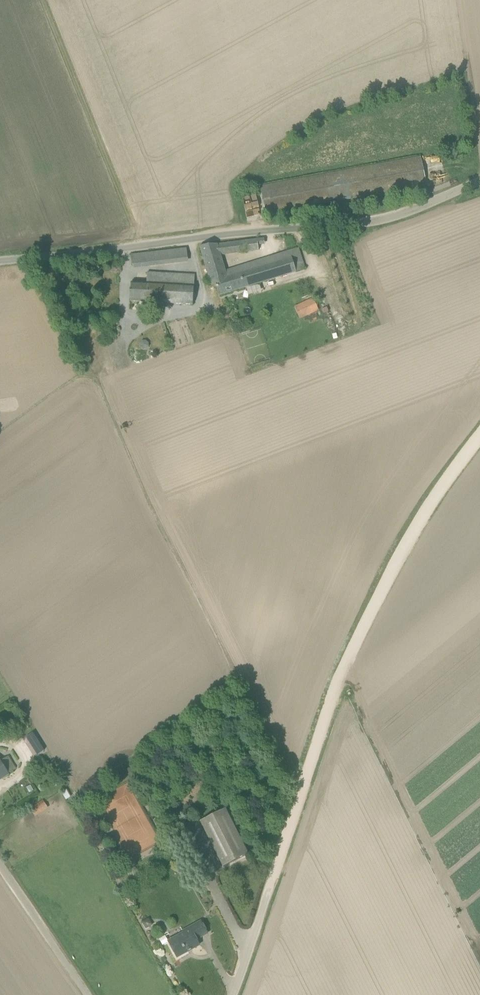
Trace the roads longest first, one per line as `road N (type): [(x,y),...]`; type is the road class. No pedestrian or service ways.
road 1 (track): [(272,879),(352,649),(405,544),(479,436)]
road 2 (unclassified): [(0,260),(367,220),(479,184)]
road 3 (unclassified): [(88,994),(0,864)]
road 4 (unclassified): [(234,994),(272,879)]

